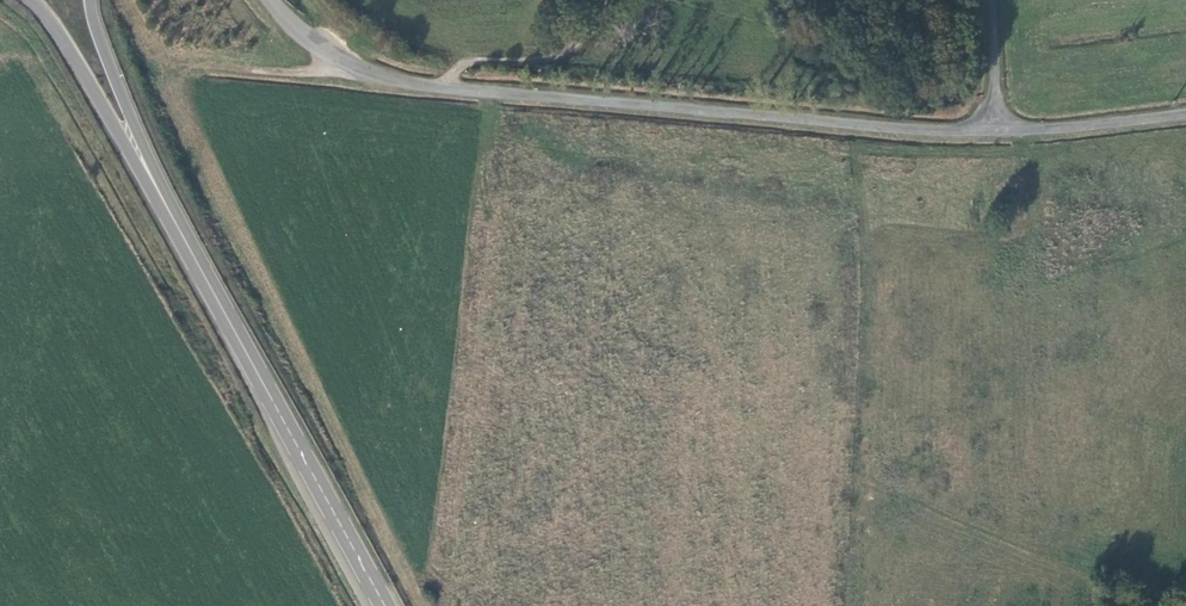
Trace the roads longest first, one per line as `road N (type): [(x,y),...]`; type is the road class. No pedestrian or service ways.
road 1 (unclassified): [(995,131),(400,81),(335,58),(270,0)]
road 2 (primary): [(384,605),(160,190)]
road 3 (primary): [(30,0),(160,190)]
road 4 (primary): [(160,190),(90,0)]
road 5 (unclassified): [(1185,113),(995,131)]
road 6 (unclassified): [(995,131),(990,0)]

